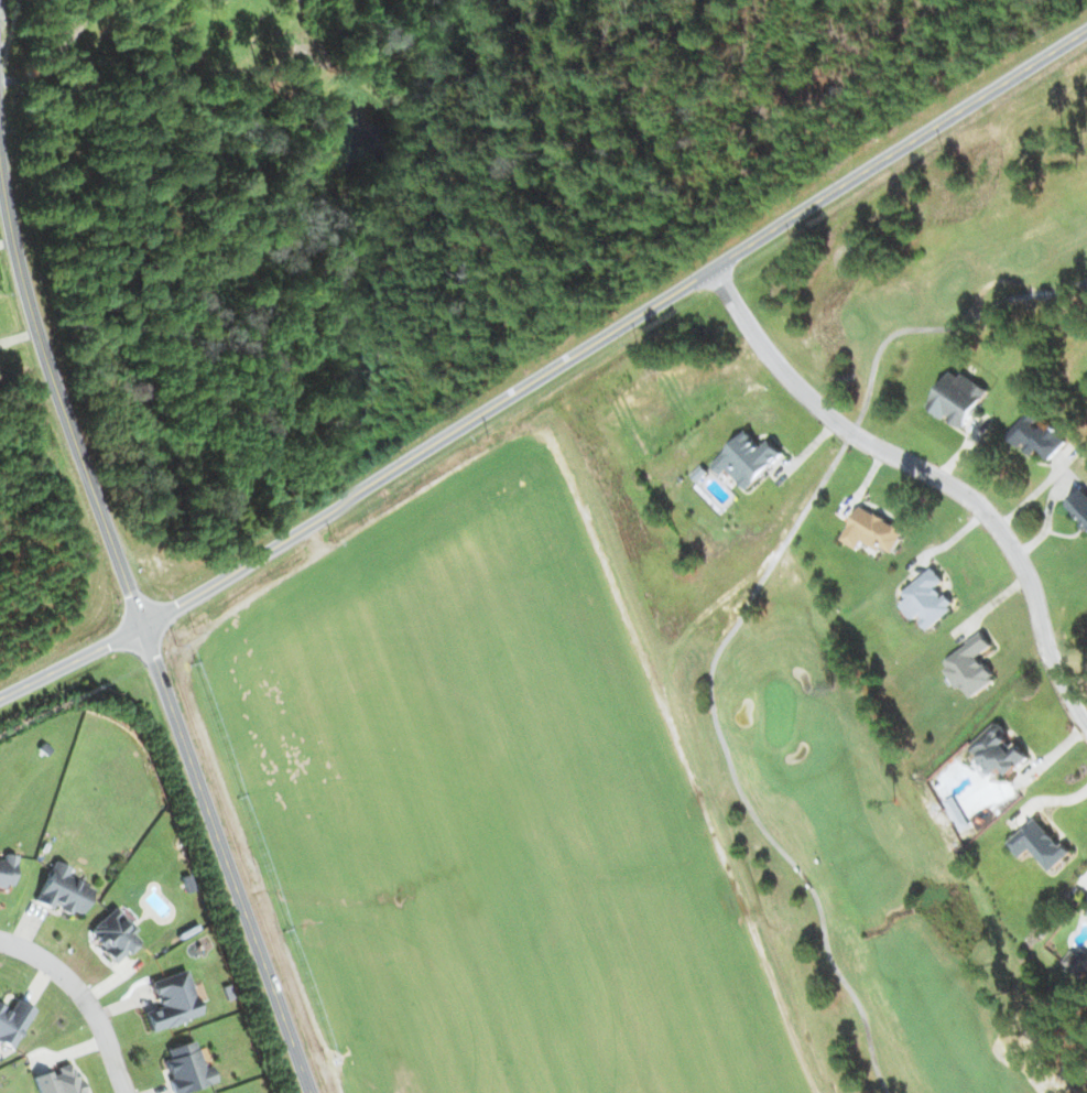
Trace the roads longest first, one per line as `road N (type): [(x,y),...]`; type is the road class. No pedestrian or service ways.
road 1 (tertiary): [(1086,15),(285,537),(143,624),(0,695)]
road 2 (residential): [(707,263),(811,394),(986,510),(1014,553),(1041,636),(1086,725)]
road 3 (tertiary): [(311,1092),(143,624)]
road 4 (tertiary): [(143,624),(33,315),(0,161)]
road 5 (residential): [(0,938),(37,954),(84,995),(125,1092)]

